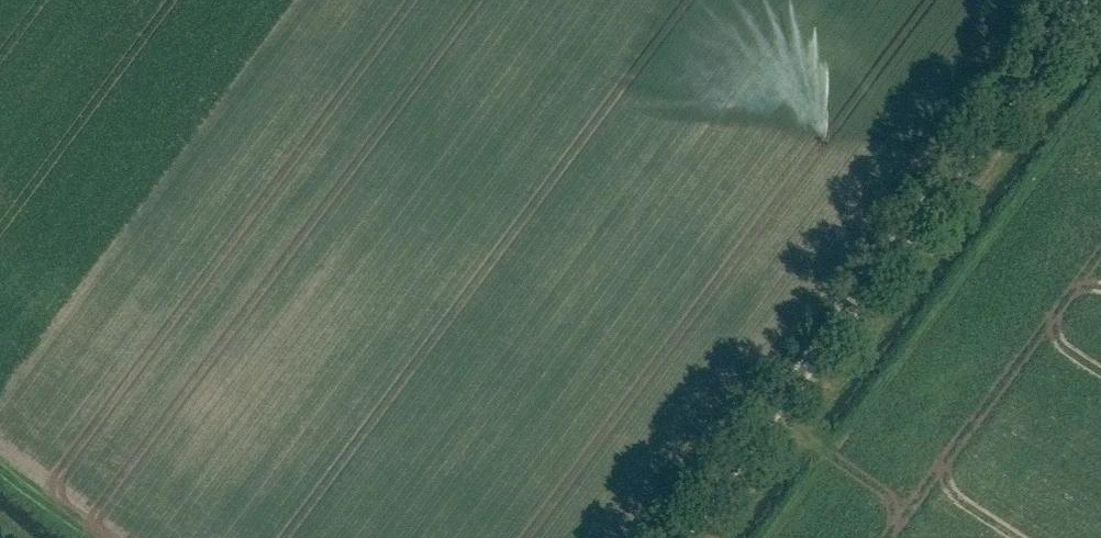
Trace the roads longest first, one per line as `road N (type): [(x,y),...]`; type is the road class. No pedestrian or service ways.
road 1 (unclassified): [(677,537),(1077,0)]

